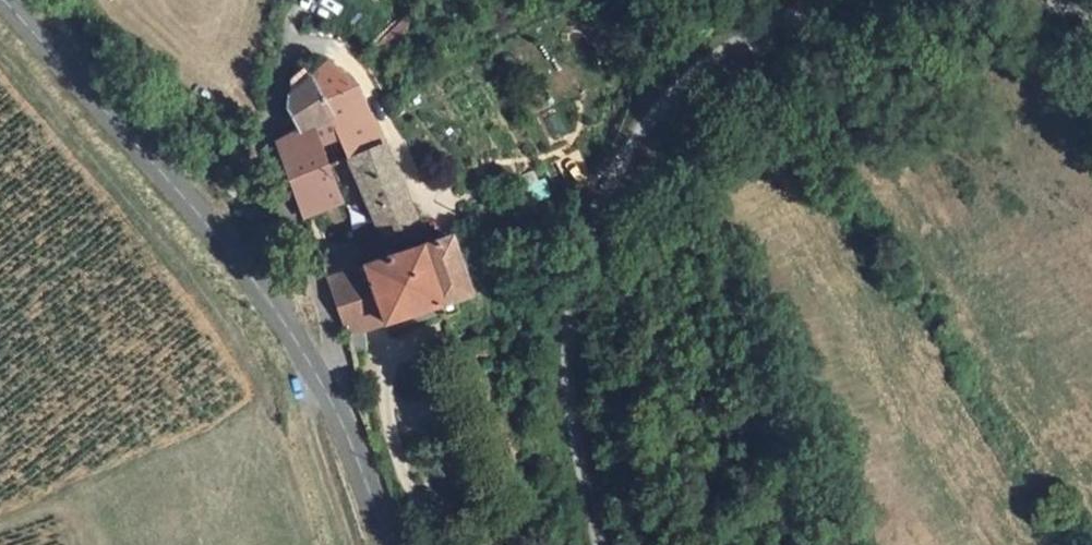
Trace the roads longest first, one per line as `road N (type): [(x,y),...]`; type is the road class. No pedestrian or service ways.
road 1 (tertiary): [(387,544),(316,380),(248,269),(2,0)]
road 2 (track): [(597,544),(570,447),(565,358),(570,315),(623,168),(652,115),(711,58),(787,14),(830,0)]
road 3 (track): [(411,134),(381,67),(350,42),(310,38),(290,45),(276,63),(263,140),(336,343),(316,380)]
road 4 (track): [(346,544),(303,403),(316,380)]

